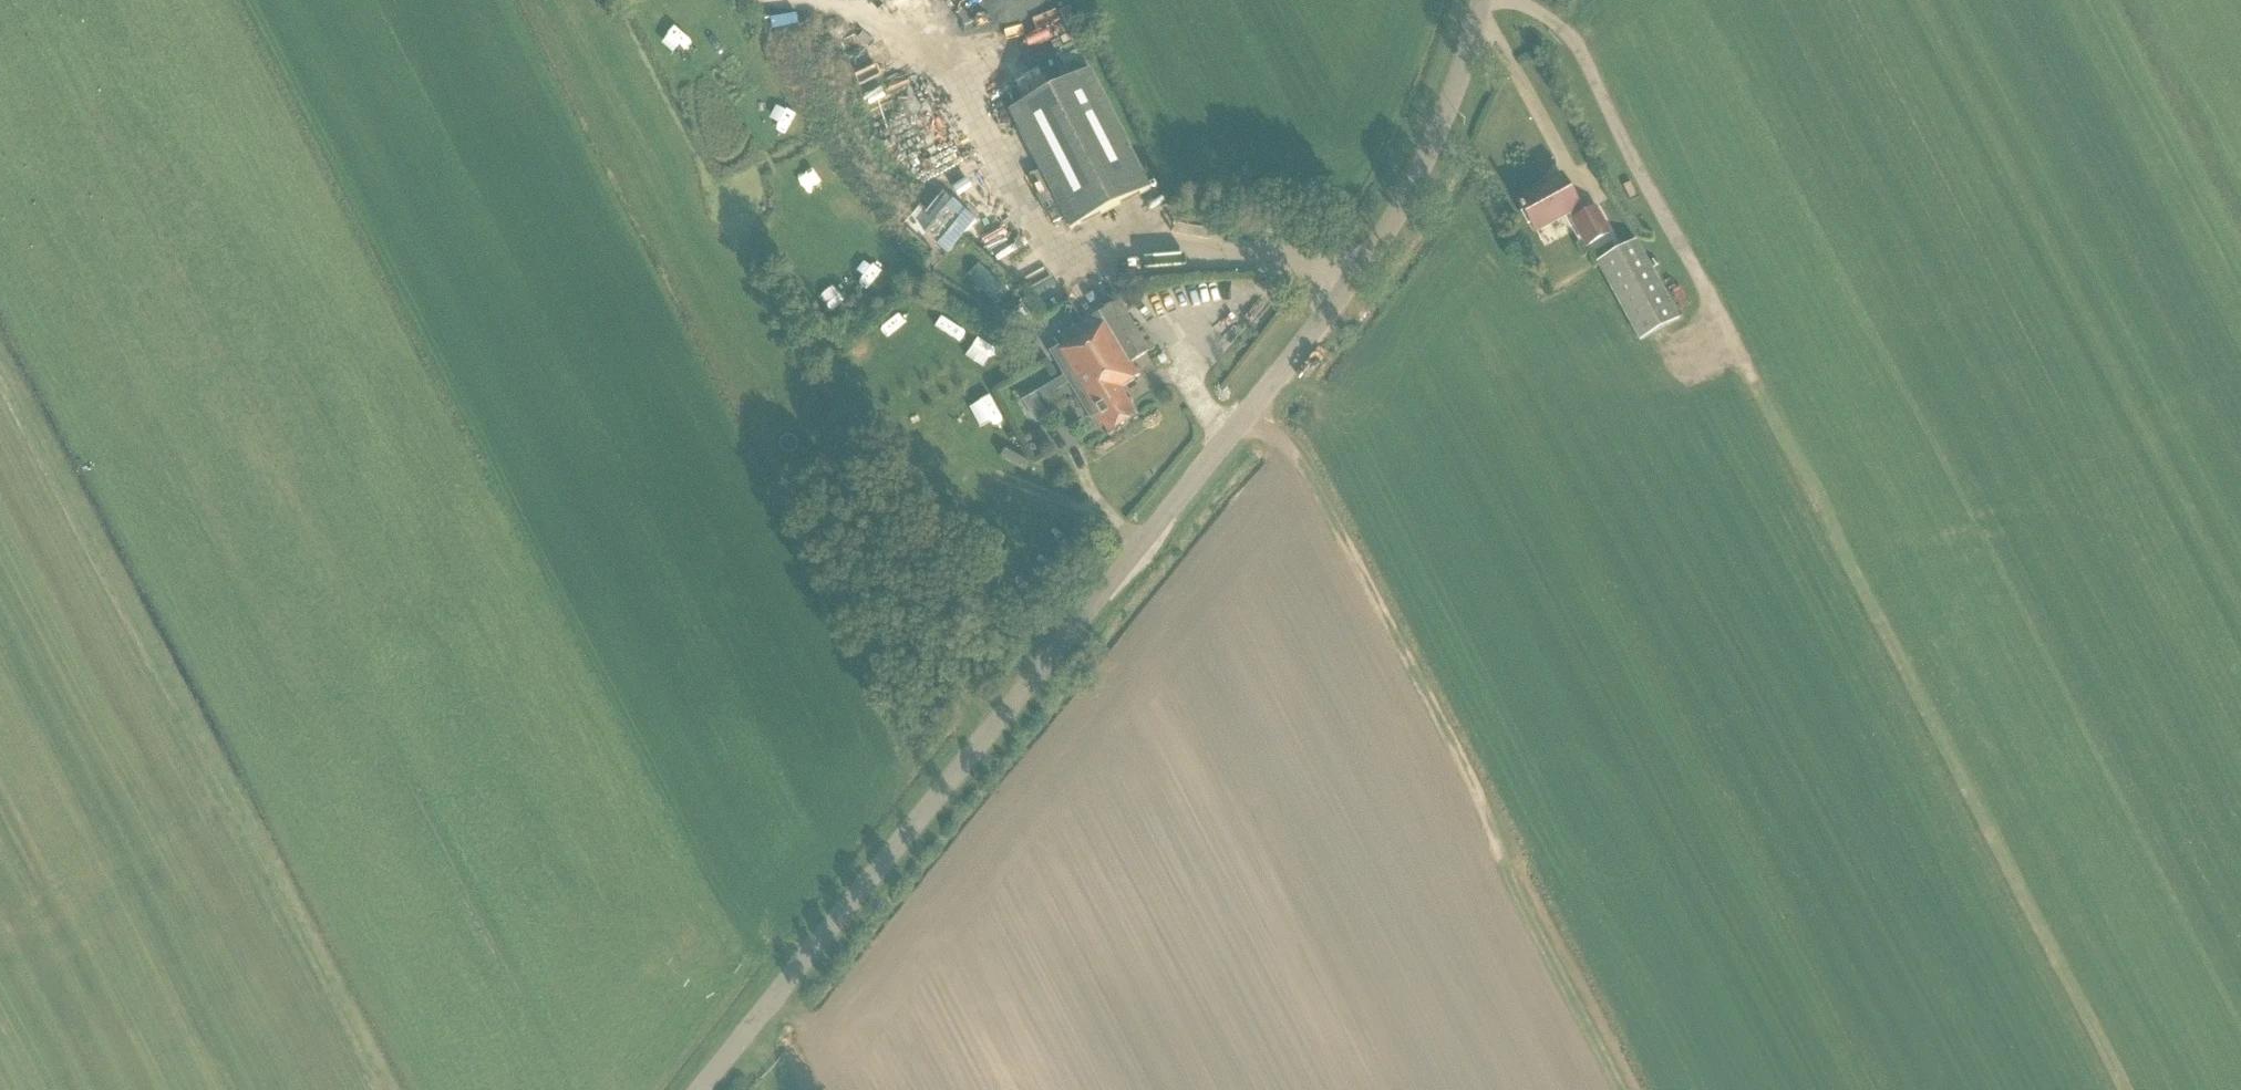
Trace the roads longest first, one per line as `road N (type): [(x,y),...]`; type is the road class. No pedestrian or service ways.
road 1 (tertiary): [(701,1089),(1264,400),(1381,234),(1450,98),(1483,0)]

